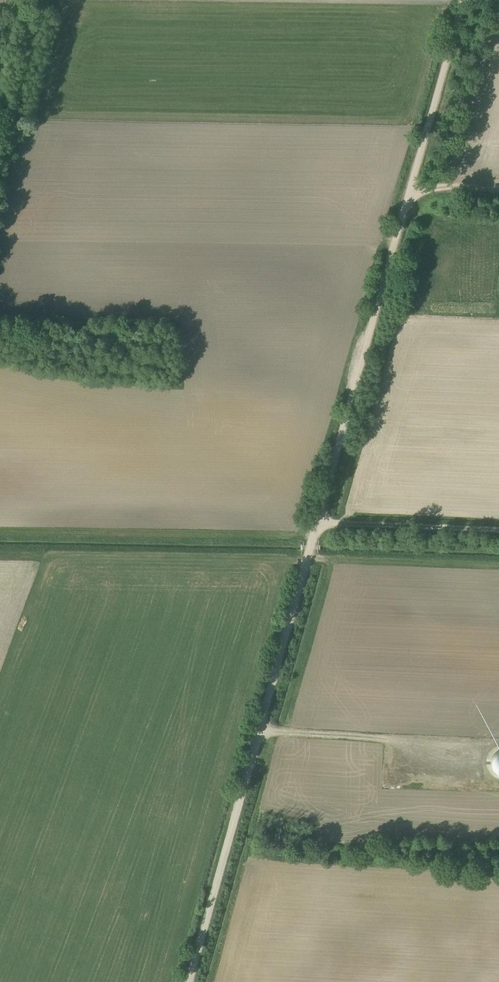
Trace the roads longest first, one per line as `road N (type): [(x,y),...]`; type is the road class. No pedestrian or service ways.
road 1 (unclassified): [(317,525),(191,981)]
road 2 (unclassified): [(410,188),(334,441),(317,525)]
road 3 (unclassified): [(461,0),(410,188)]
road 4 (unclassified): [(317,525),(498,533)]

